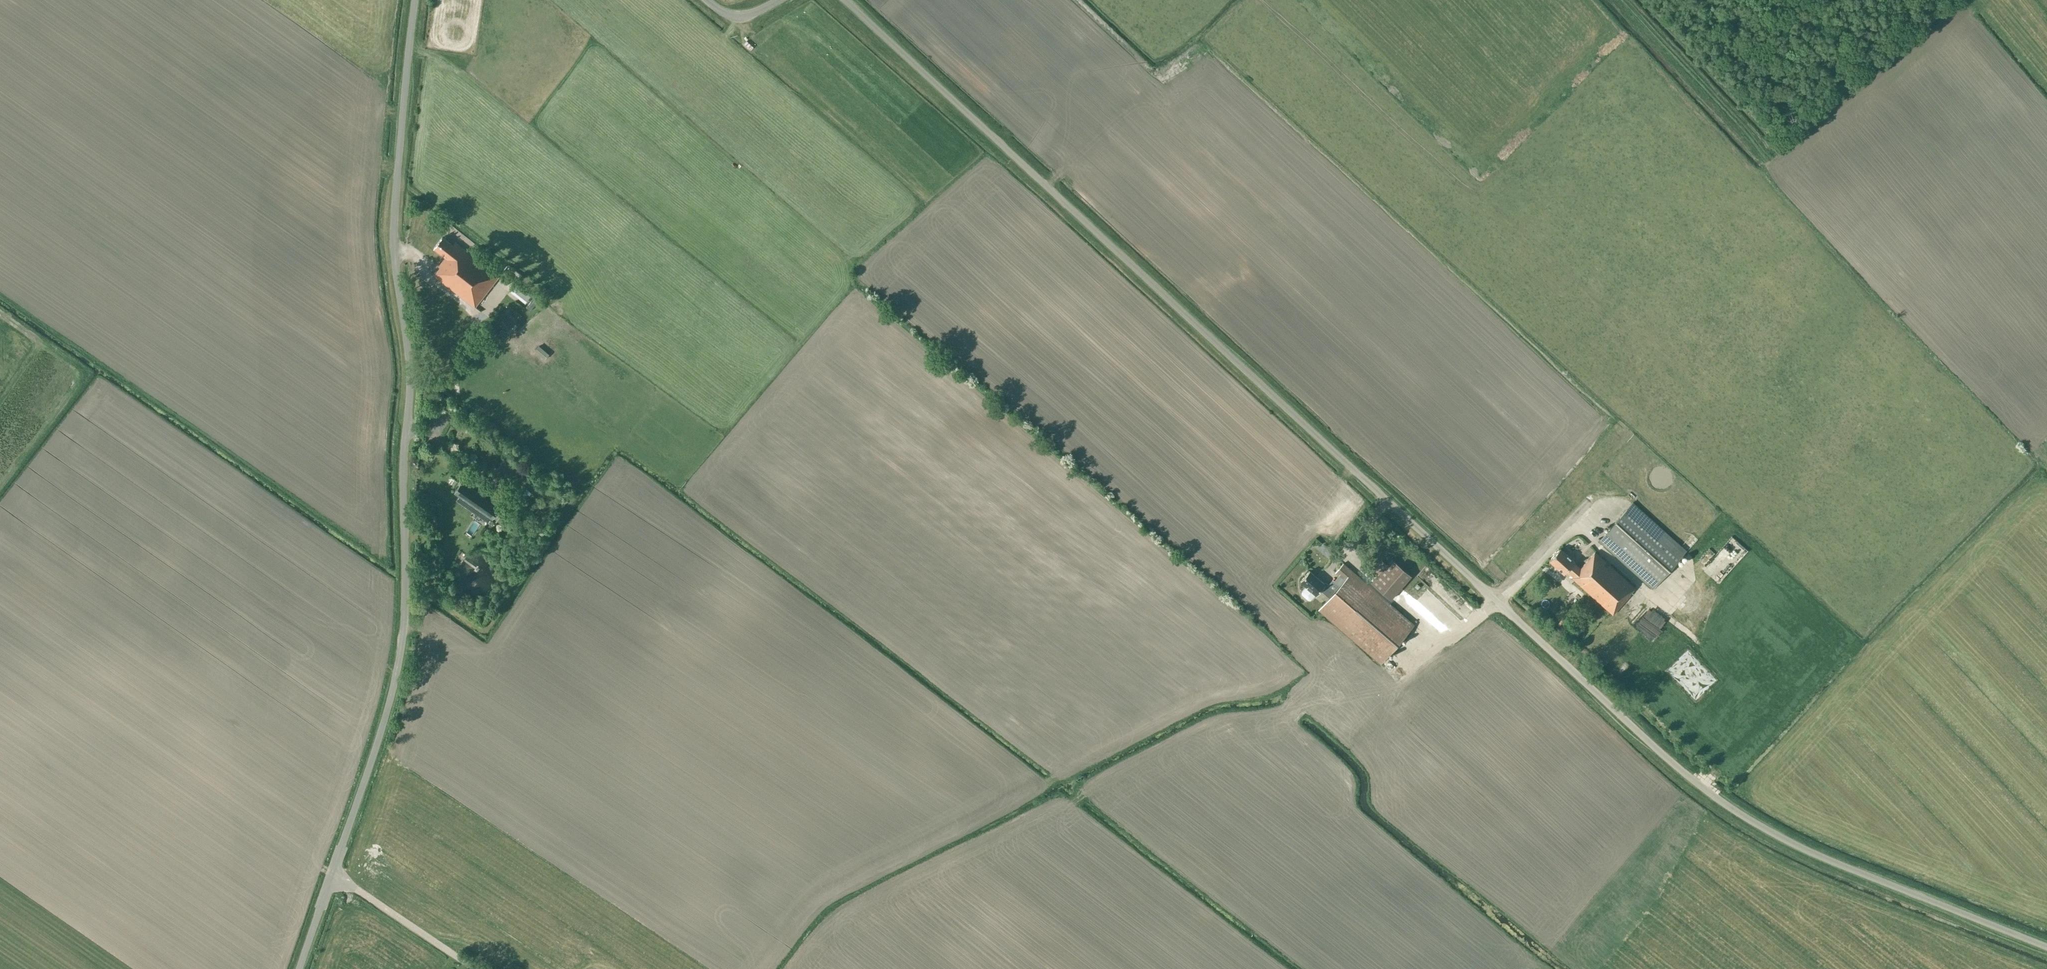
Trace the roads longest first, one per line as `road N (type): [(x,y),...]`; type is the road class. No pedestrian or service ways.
road 1 (unclassified): [(2046,947),(1789,843),(1723,805),(1581,684),(845,0)]
road 2 (unclassified): [(299,968),(382,736),(402,650),(402,470),(412,379),(393,233),(415,0)]
road 3 (track): [(0,315),(79,375),(0,481)]

